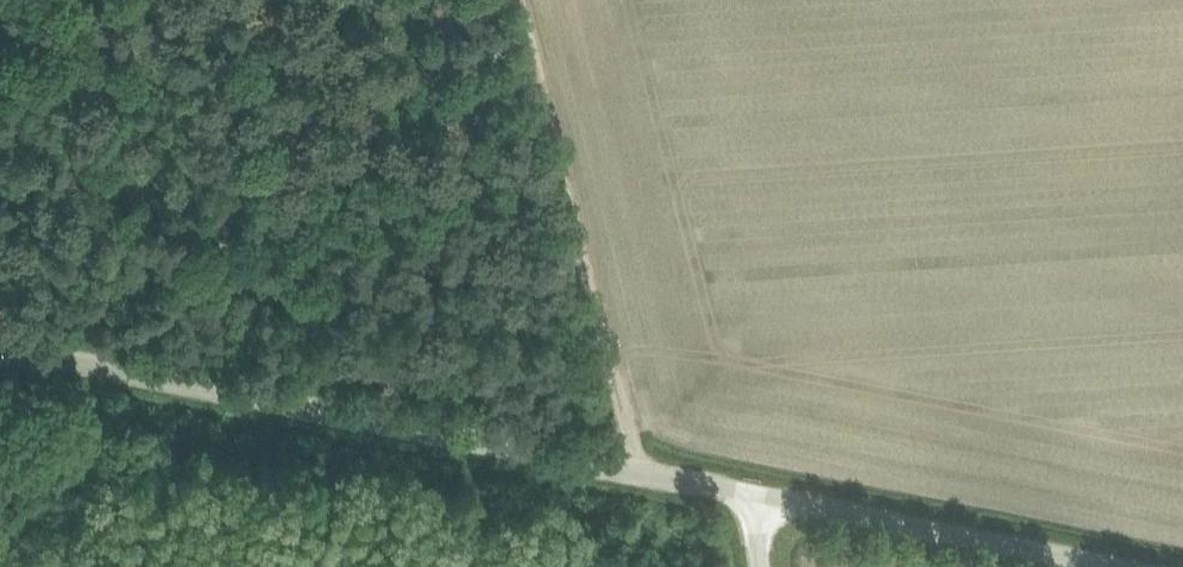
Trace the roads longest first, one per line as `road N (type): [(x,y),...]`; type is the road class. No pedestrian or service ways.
road 1 (unclassified): [(0,355),(58,357),(755,495)]
road 2 (track): [(521,0),(634,472)]
road 3 (unclassified): [(755,495),(1121,566)]

